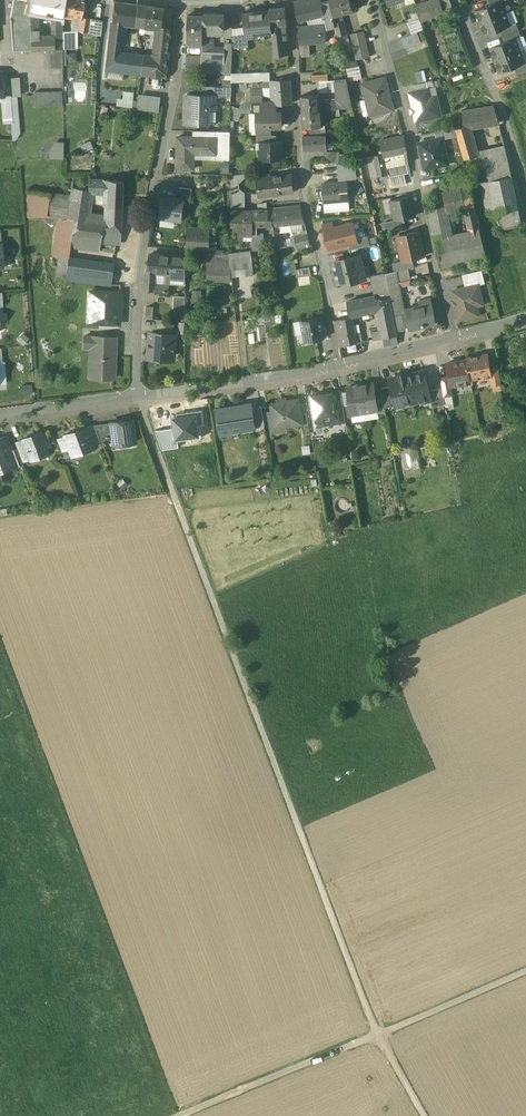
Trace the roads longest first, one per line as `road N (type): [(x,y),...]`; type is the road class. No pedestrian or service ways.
road 1 (track): [(425,1115),(369,1015),(136,396)]
road 2 (residential): [(136,396),(142,252),(175,86),(181,0)]
road 3 (residential): [(525,318),(341,368),(136,396)]
road 4 (track): [(176,1115),(525,972)]
road 5 (residential): [(136,396),(0,415)]

